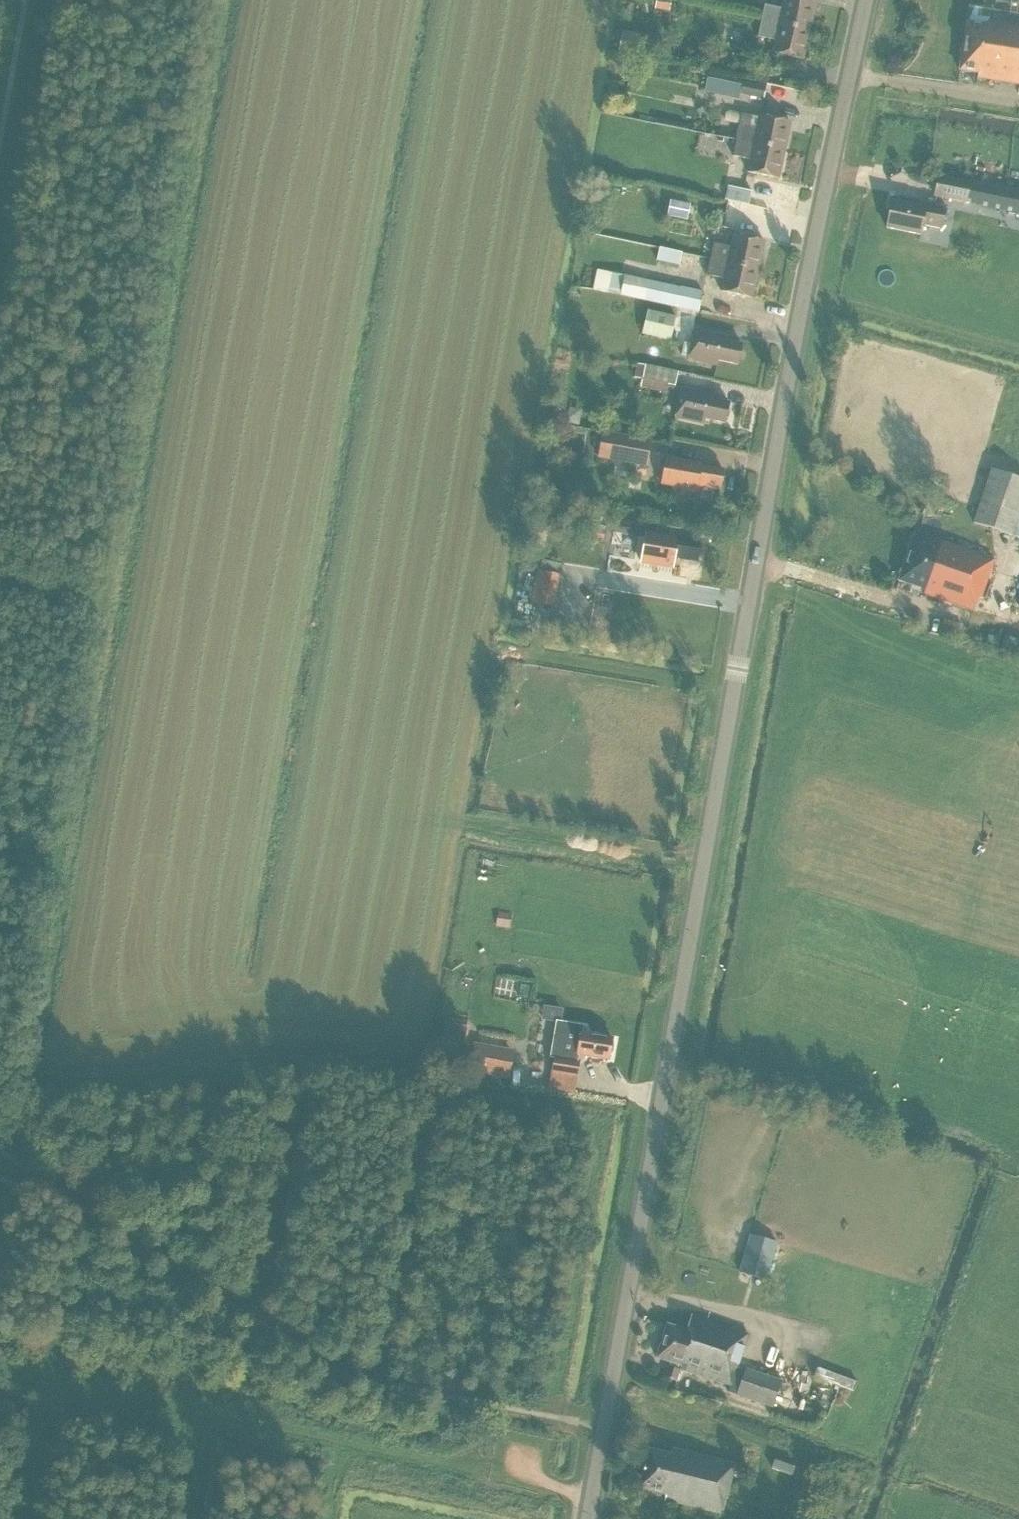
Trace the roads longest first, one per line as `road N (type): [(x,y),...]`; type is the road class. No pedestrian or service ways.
road 1 (tertiary): [(588,1518),(805,302),(867,0)]
road 2 (track): [(706,865),(457,821)]

